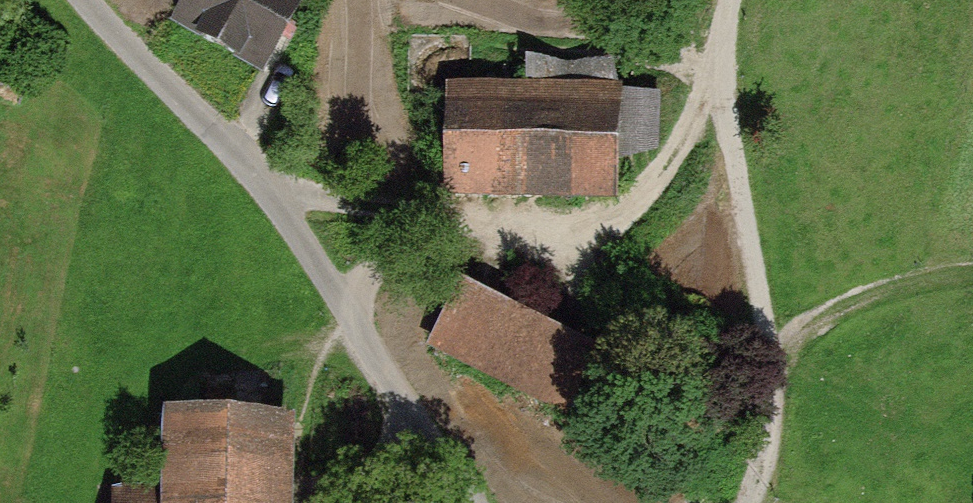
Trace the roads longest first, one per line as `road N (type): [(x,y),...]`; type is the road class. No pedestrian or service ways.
road 1 (residential): [(470,502),(272,187),(86,0)]
road 2 (track): [(272,187),(444,214),(493,240),(562,248),(617,241),(730,72)]
road 3 (track): [(731,0),(730,93),(756,308),(777,371),(771,454),(753,502)]
road 4 (track): [(972,280),(907,290),(844,315),(777,371)]

